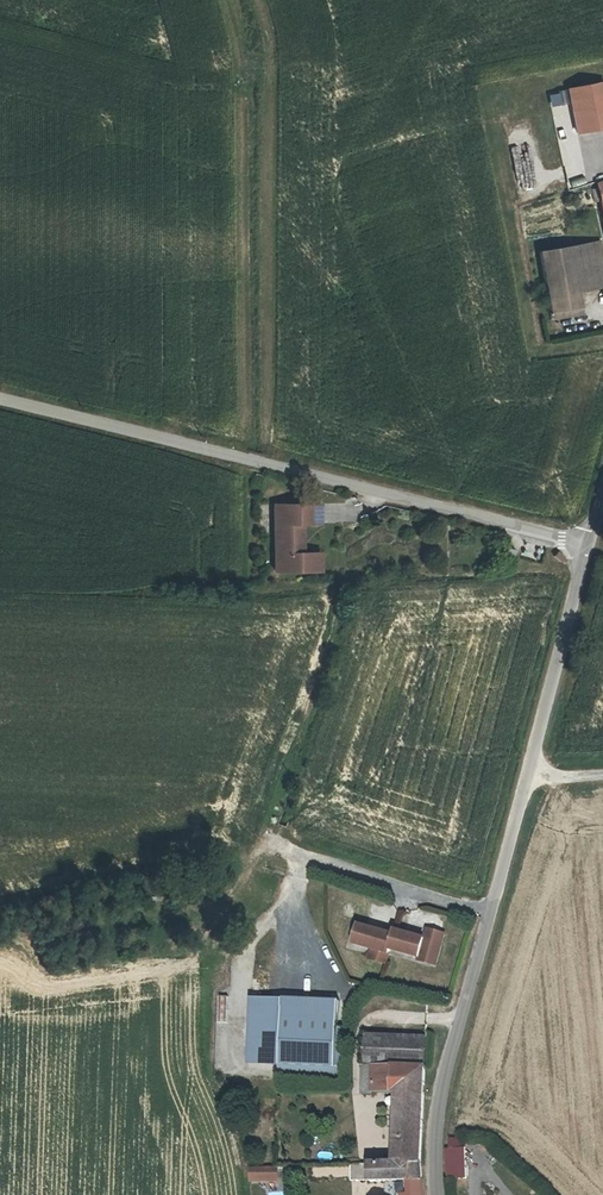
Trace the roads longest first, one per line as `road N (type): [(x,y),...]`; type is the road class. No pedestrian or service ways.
road 1 (residential): [(0,399),(587,545)]
road 2 (unclassified): [(442,1194),(437,1106),(531,777)]
road 3 (unclassified): [(531,777),(587,545)]

